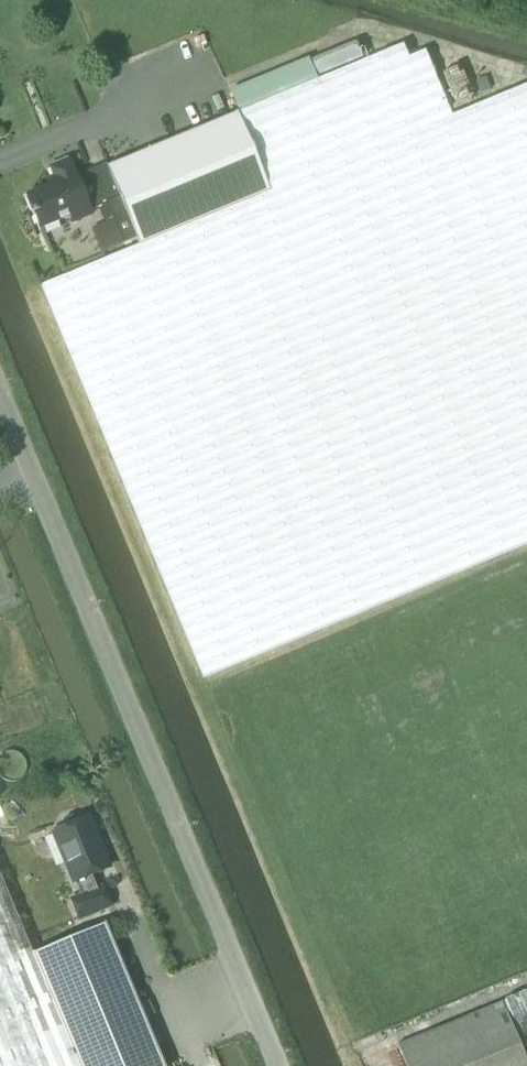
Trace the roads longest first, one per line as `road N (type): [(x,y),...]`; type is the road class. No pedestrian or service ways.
road 1 (unclassified): [(276,1065),(0,397)]

